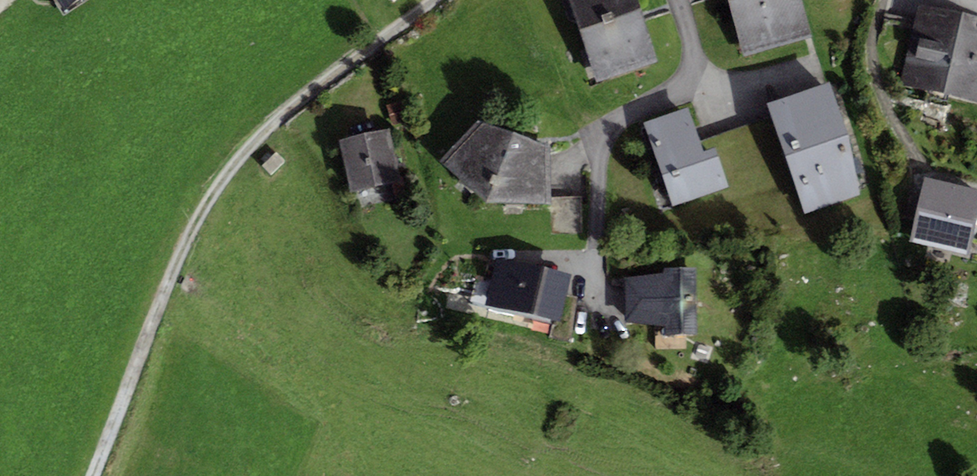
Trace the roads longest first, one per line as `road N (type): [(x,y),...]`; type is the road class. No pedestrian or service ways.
road 1 (track): [(432,0),(265,132),(222,182),(183,250),(94,475)]

